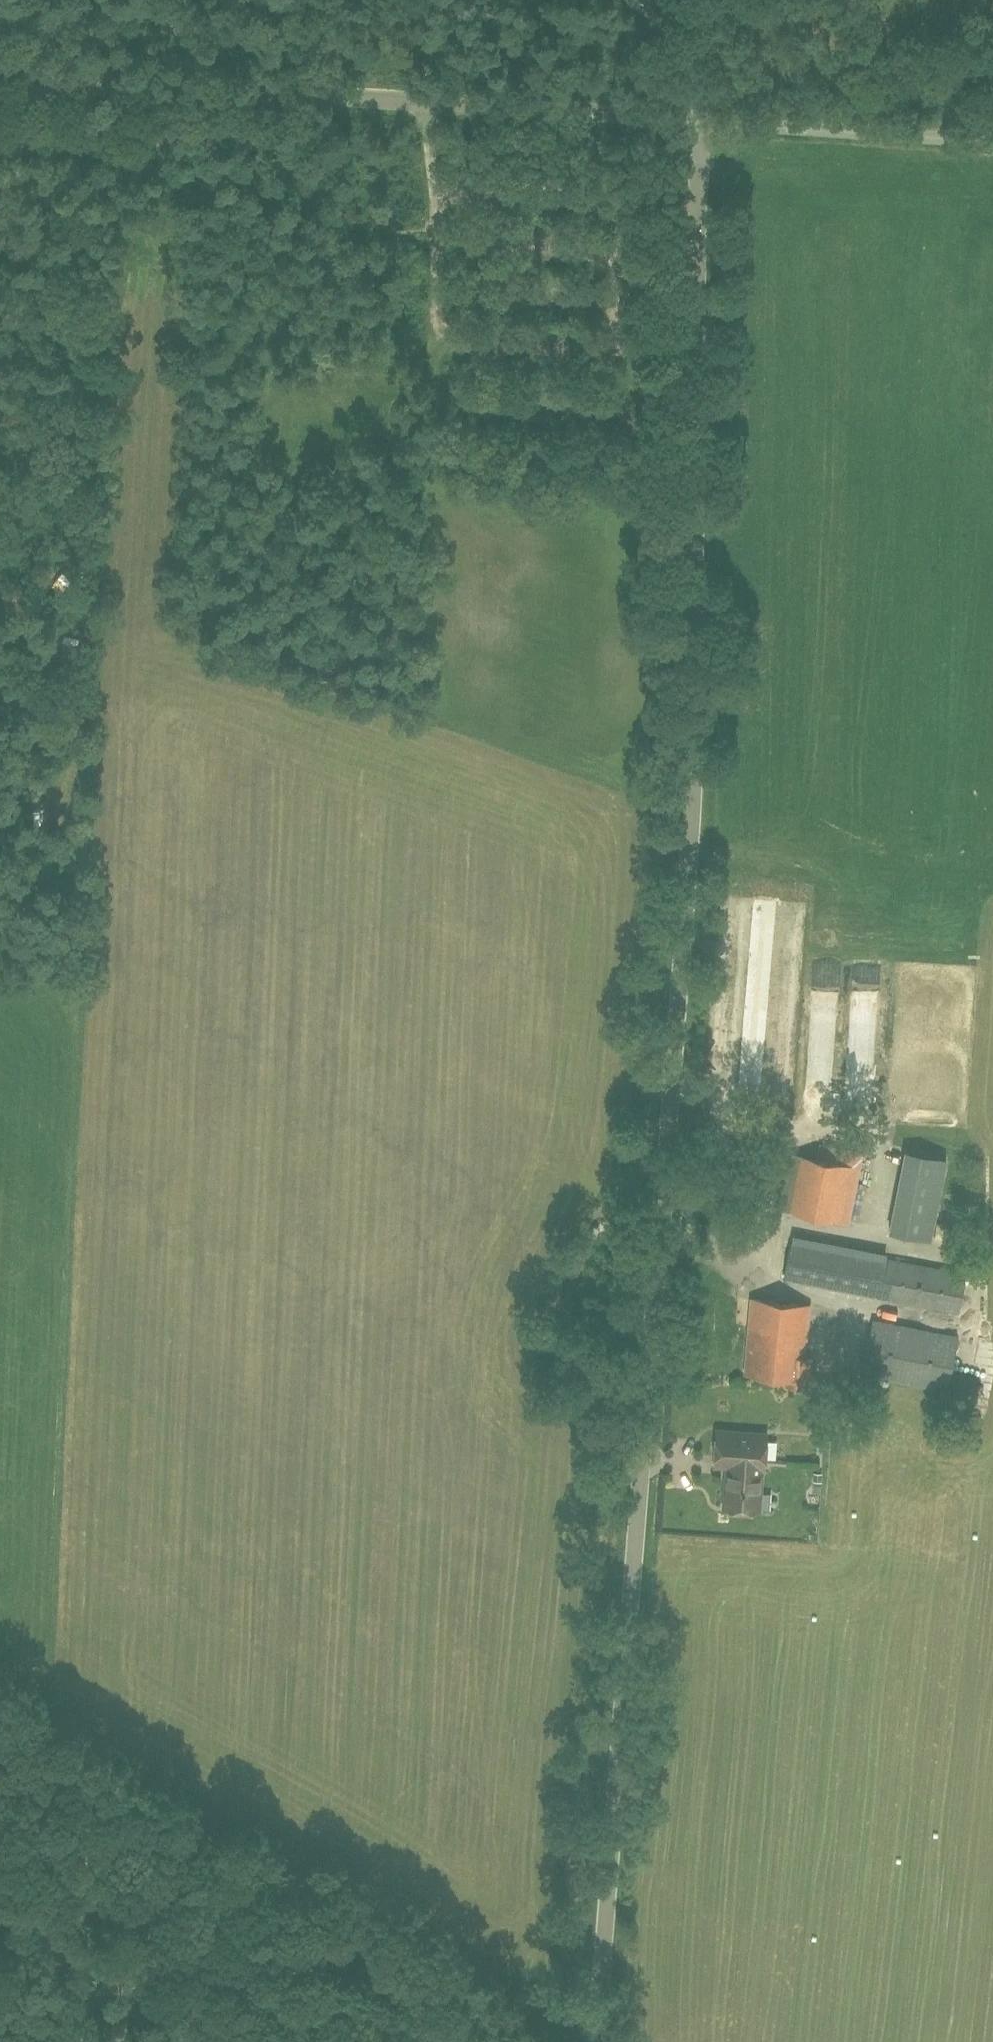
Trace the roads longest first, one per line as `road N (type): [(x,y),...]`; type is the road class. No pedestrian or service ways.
road 1 (unclassified): [(593,2041),(699,753),(696,119)]
road 2 (unclassified): [(696,119),(0,78)]
road 3 (track): [(0,1801),(374,2041)]
road 4 (unclassified): [(992,142),(696,119)]
road 5 (track): [(0,791),(28,797),(49,779),(70,692),(62,660),(0,579)]

